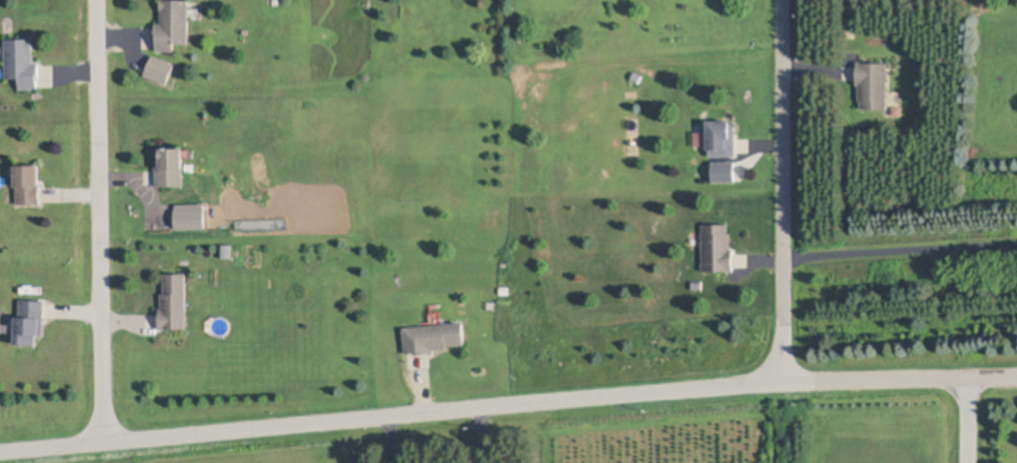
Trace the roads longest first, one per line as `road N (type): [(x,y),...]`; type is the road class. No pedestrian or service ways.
road 1 (residential): [(0,451),(784,381),(1016,376)]
road 2 (residential): [(102,441),(97,0)]
road 3 (residential): [(784,381),(780,0)]

